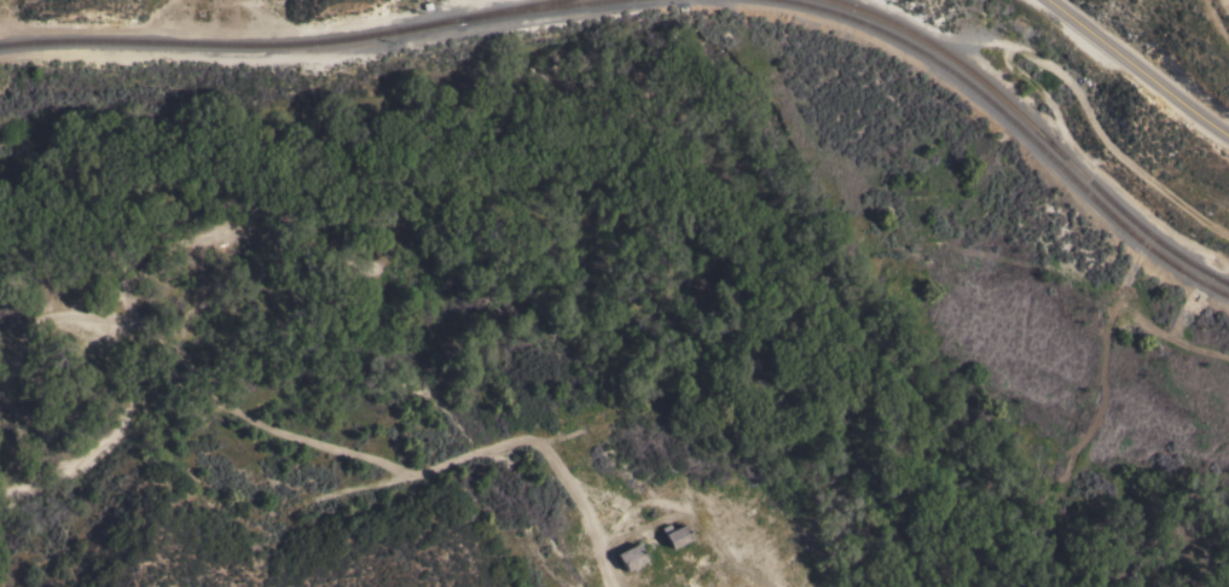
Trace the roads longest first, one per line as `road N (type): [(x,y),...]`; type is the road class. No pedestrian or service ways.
road 1 (secondary): [(1048,0),(1228,133)]

